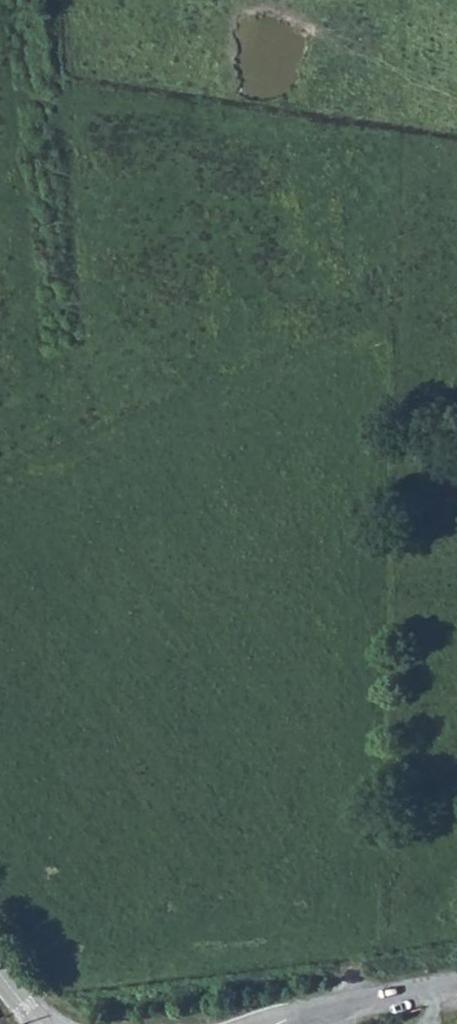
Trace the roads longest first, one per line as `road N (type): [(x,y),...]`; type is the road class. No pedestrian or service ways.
road 1 (unclassified): [(288,1019),(456,978)]

